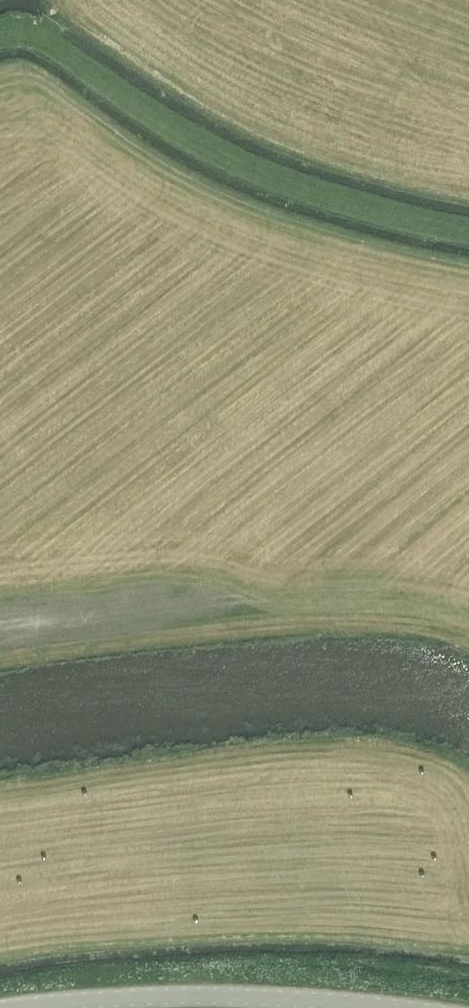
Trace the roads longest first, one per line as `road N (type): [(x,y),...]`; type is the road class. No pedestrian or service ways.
road 1 (tertiary): [(407,1007),(184,995),(12,1007)]

